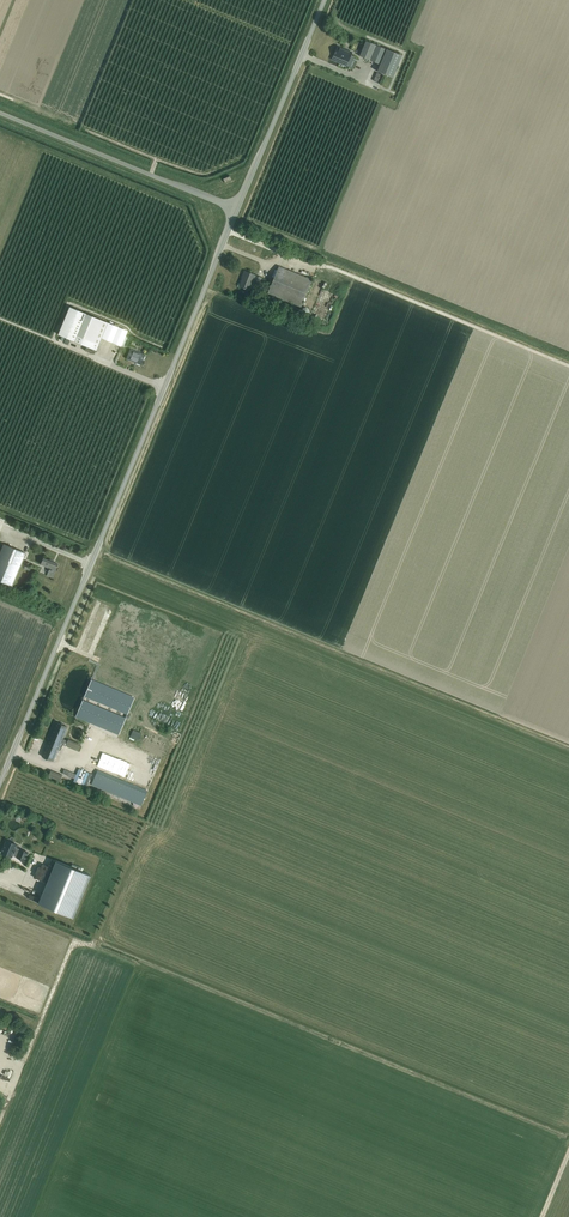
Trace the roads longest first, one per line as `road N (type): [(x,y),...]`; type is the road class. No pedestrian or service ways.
road 1 (unclassified): [(0,779),(235,211)]
road 2 (unclassified): [(235,211),(0,112)]
road 3 (unclassified): [(235,211),(324,0)]

